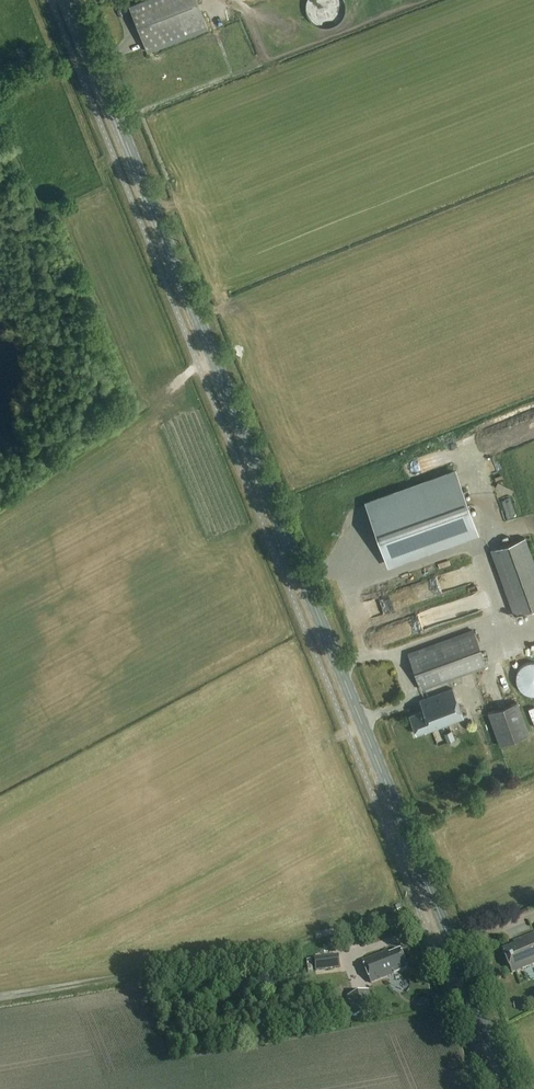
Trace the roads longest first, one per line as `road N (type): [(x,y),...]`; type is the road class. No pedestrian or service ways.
road 1 (primary): [(510,1088),(69,0)]
road 2 (track): [(437,908),(323,932),(283,951),(0,998)]

